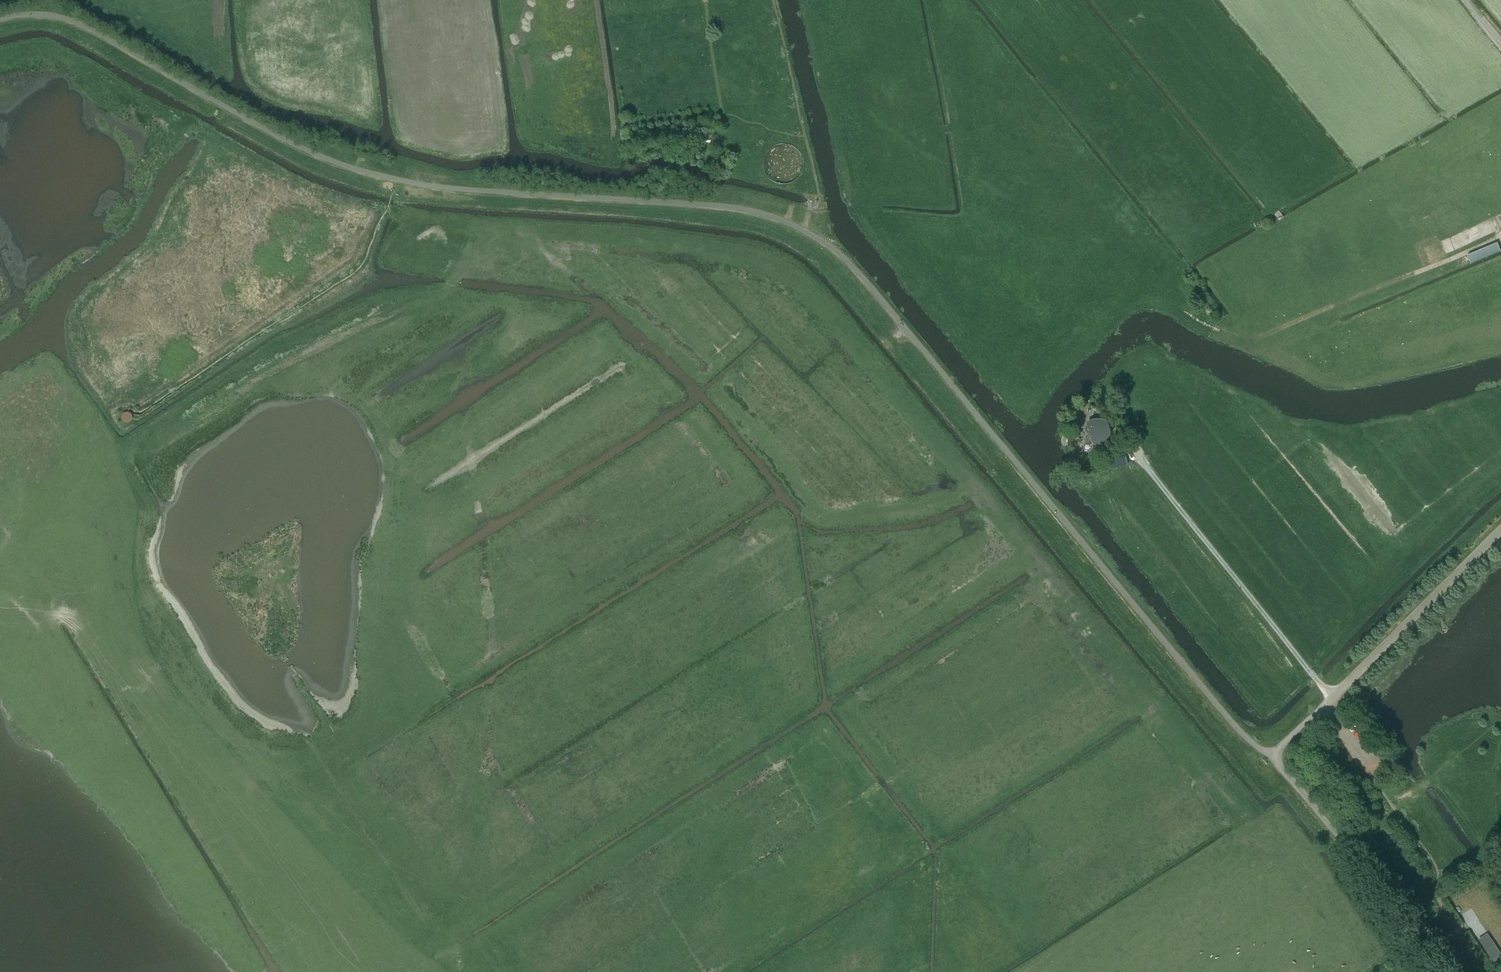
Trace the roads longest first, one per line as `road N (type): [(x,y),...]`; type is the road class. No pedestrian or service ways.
road 1 (unclassified): [(1324,706),(1500,532)]

